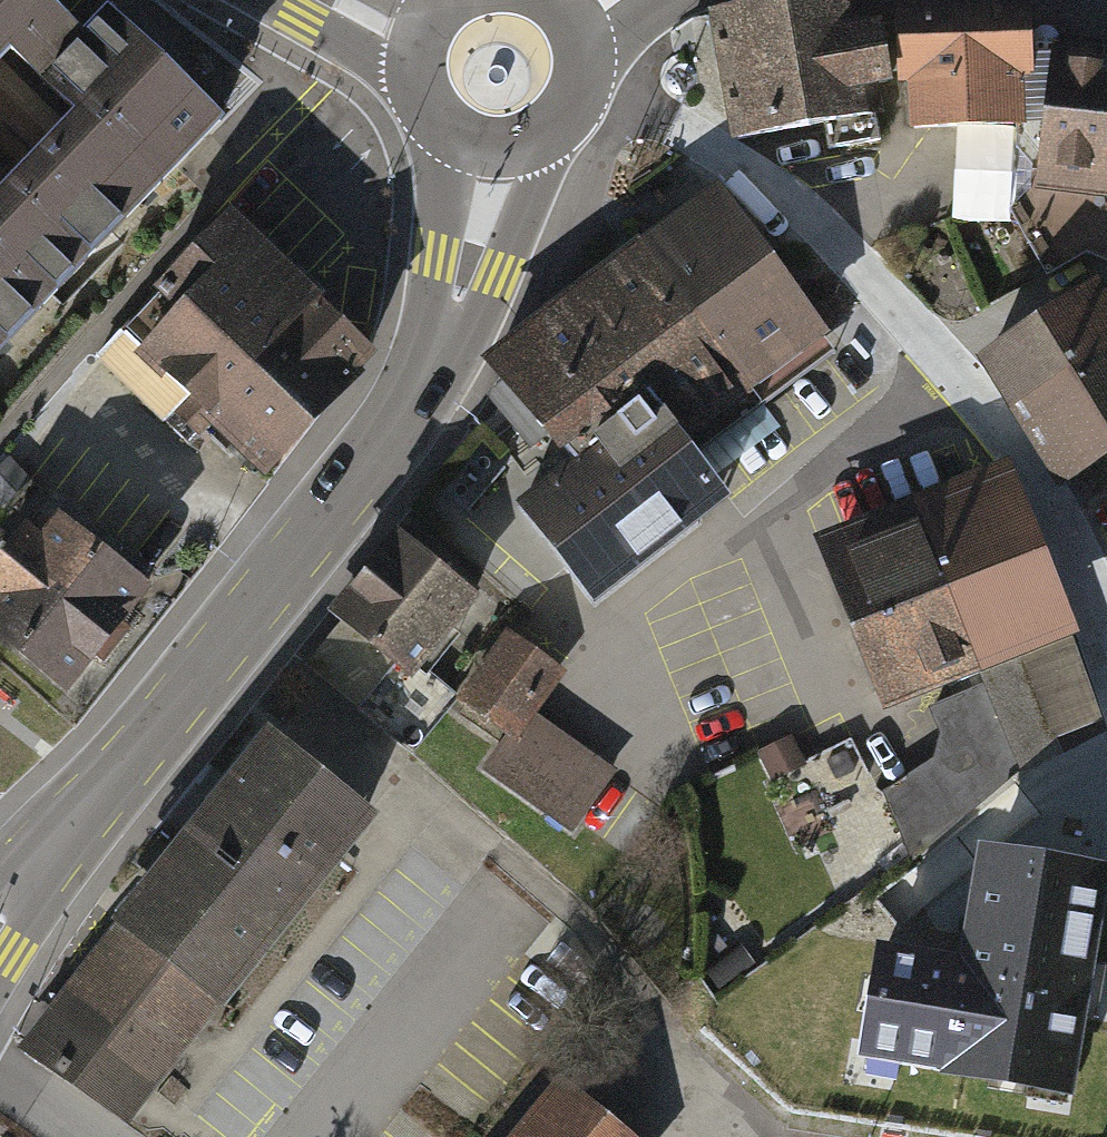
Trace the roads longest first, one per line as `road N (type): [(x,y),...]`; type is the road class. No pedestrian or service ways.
road 1 (tertiary): [(0,914),(433,373),(470,263),(494,149)]
road 2 (residential): [(1106,644),(1046,499),(1002,433),(904,315),(797,208),(733,158),(583,97)]
road 3 (tertiary): [(421,34),(422,95),(439,121),(494,149)]

